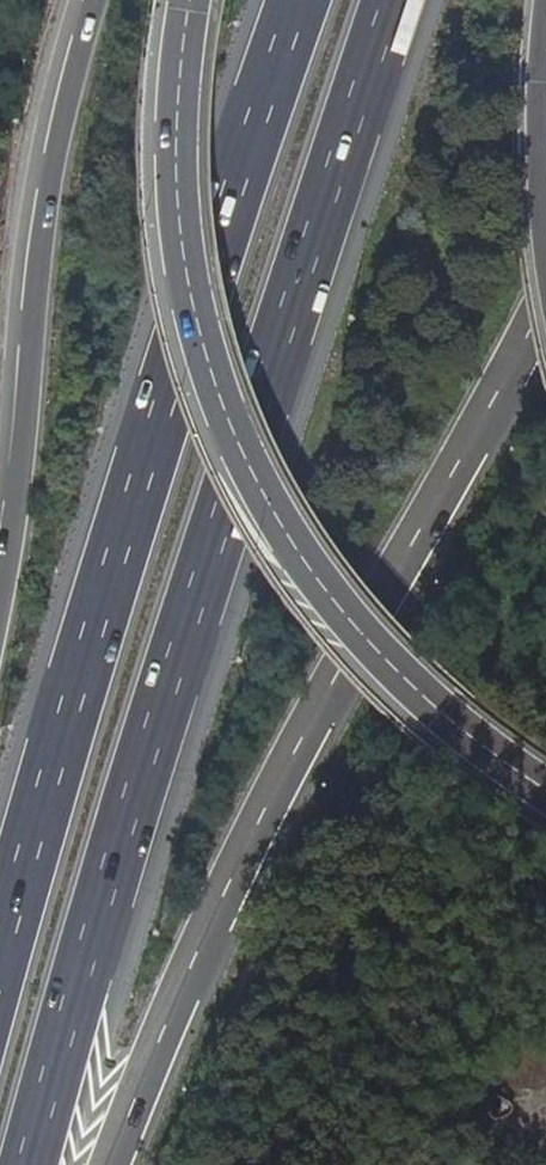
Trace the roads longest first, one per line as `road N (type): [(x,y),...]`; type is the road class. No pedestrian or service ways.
road 1 (motorway): [(28,1164),(207,559),(396,0)]
road 2 (motorway): [(297,0),(121,525),(0,942)]
road 3 (motorway): [(102,1164),(236,864),(545,293)]
road 4 (trunk): [(188,0),(185,183),(216,358),(259,462),(315,558),(420,688),(545,787)]
road 5 (motorway): [(97,0),(42,228),(22,462),(0,596)]

